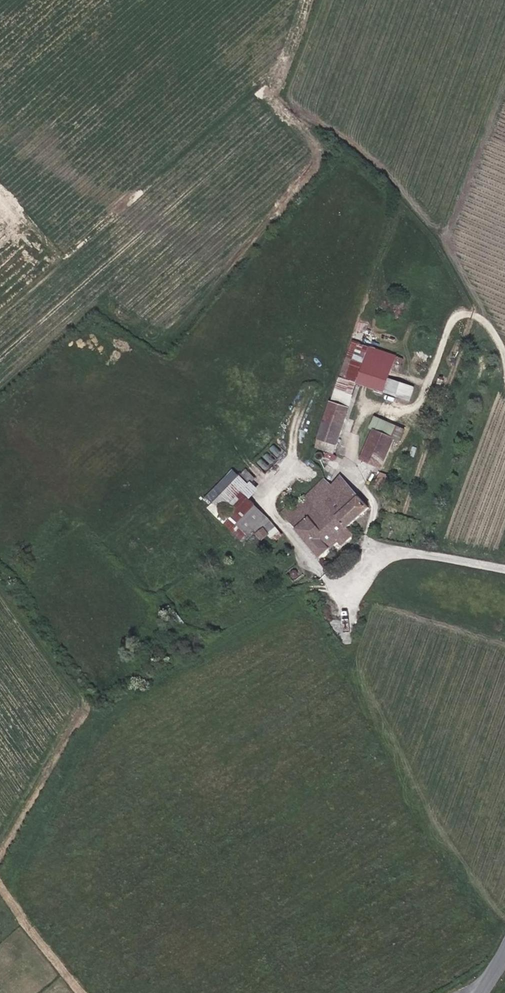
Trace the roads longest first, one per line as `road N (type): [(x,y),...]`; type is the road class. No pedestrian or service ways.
road 1 (unclassified): [(504,569),(403,552),(338,587)]

